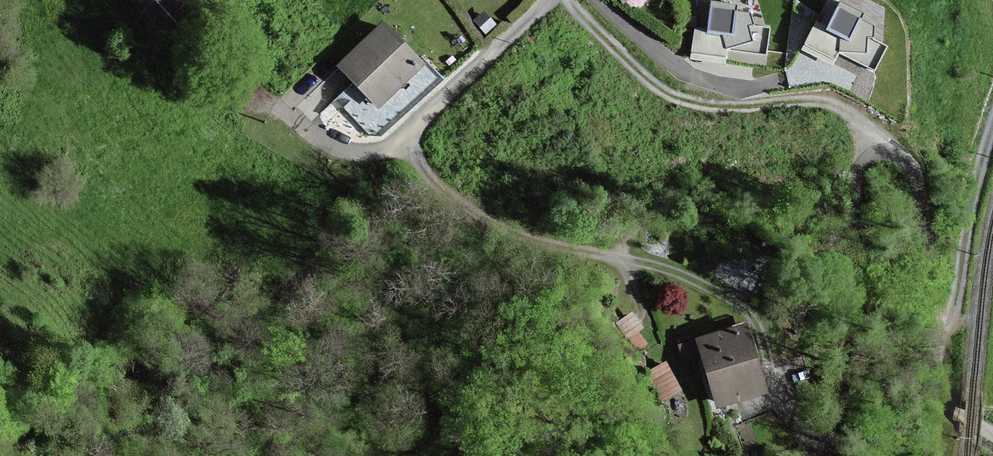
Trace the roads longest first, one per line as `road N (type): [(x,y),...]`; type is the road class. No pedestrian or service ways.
road 1 (track): [(562,0),(673,92),(731,103),(836,103),(893,127),(909,146),(920,182),(938,309),(947,321)]
road 2 (track): [(824,451),(781,413),(762,335),(727,295),(645,263),(506,233),(471,215),(401,141)]
road 3 (track): [(992,437),(950,406),(931,376),(992,121)]
road 4 (residential): [(280,109),(342,149),(389,149),(548,0)]
road 5 (residential): [(850,82),(804,76),(743,90),(702,82),(599,0)]

